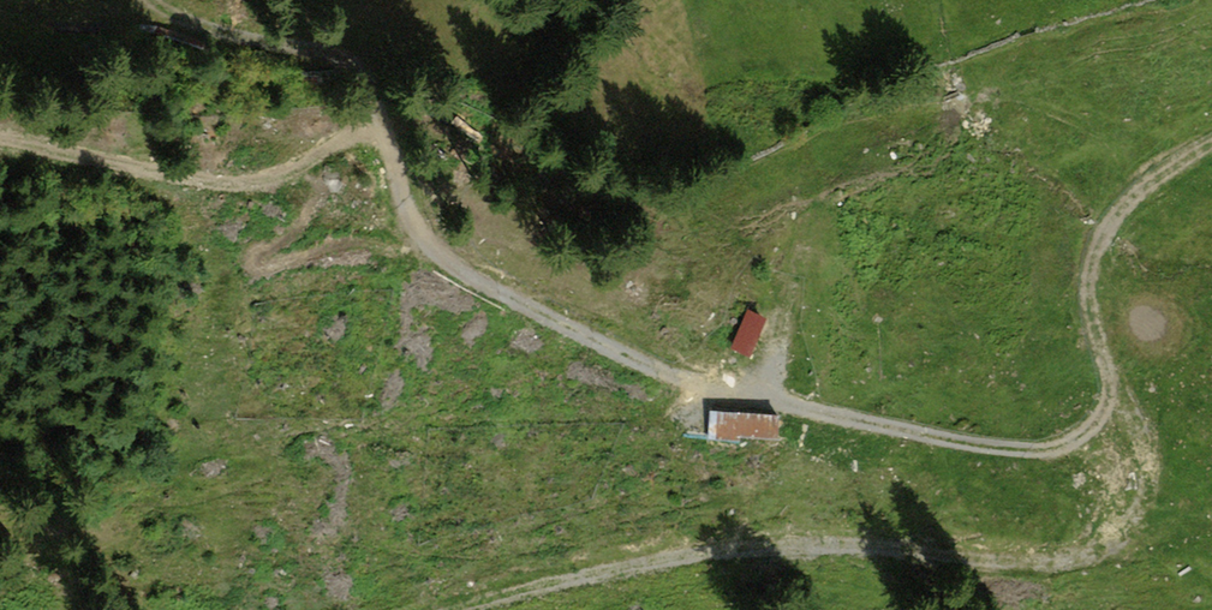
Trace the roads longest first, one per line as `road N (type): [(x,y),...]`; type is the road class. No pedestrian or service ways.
road 1 (track): [(150,0),(374,82),(462,171),(460,277),(515,329),(640,368),(892,427),(1081,456),(1110,477),(1116,493),(1105,541),(1058,560),(764,548),(683,558),(458,609)]
road 2 (track): [(460,277),(0,148)]
road 3 (track): [(1211,138),(1123,206),(1096,264),(1103,332),(1149,460),(1143,502),(1111,531)]

